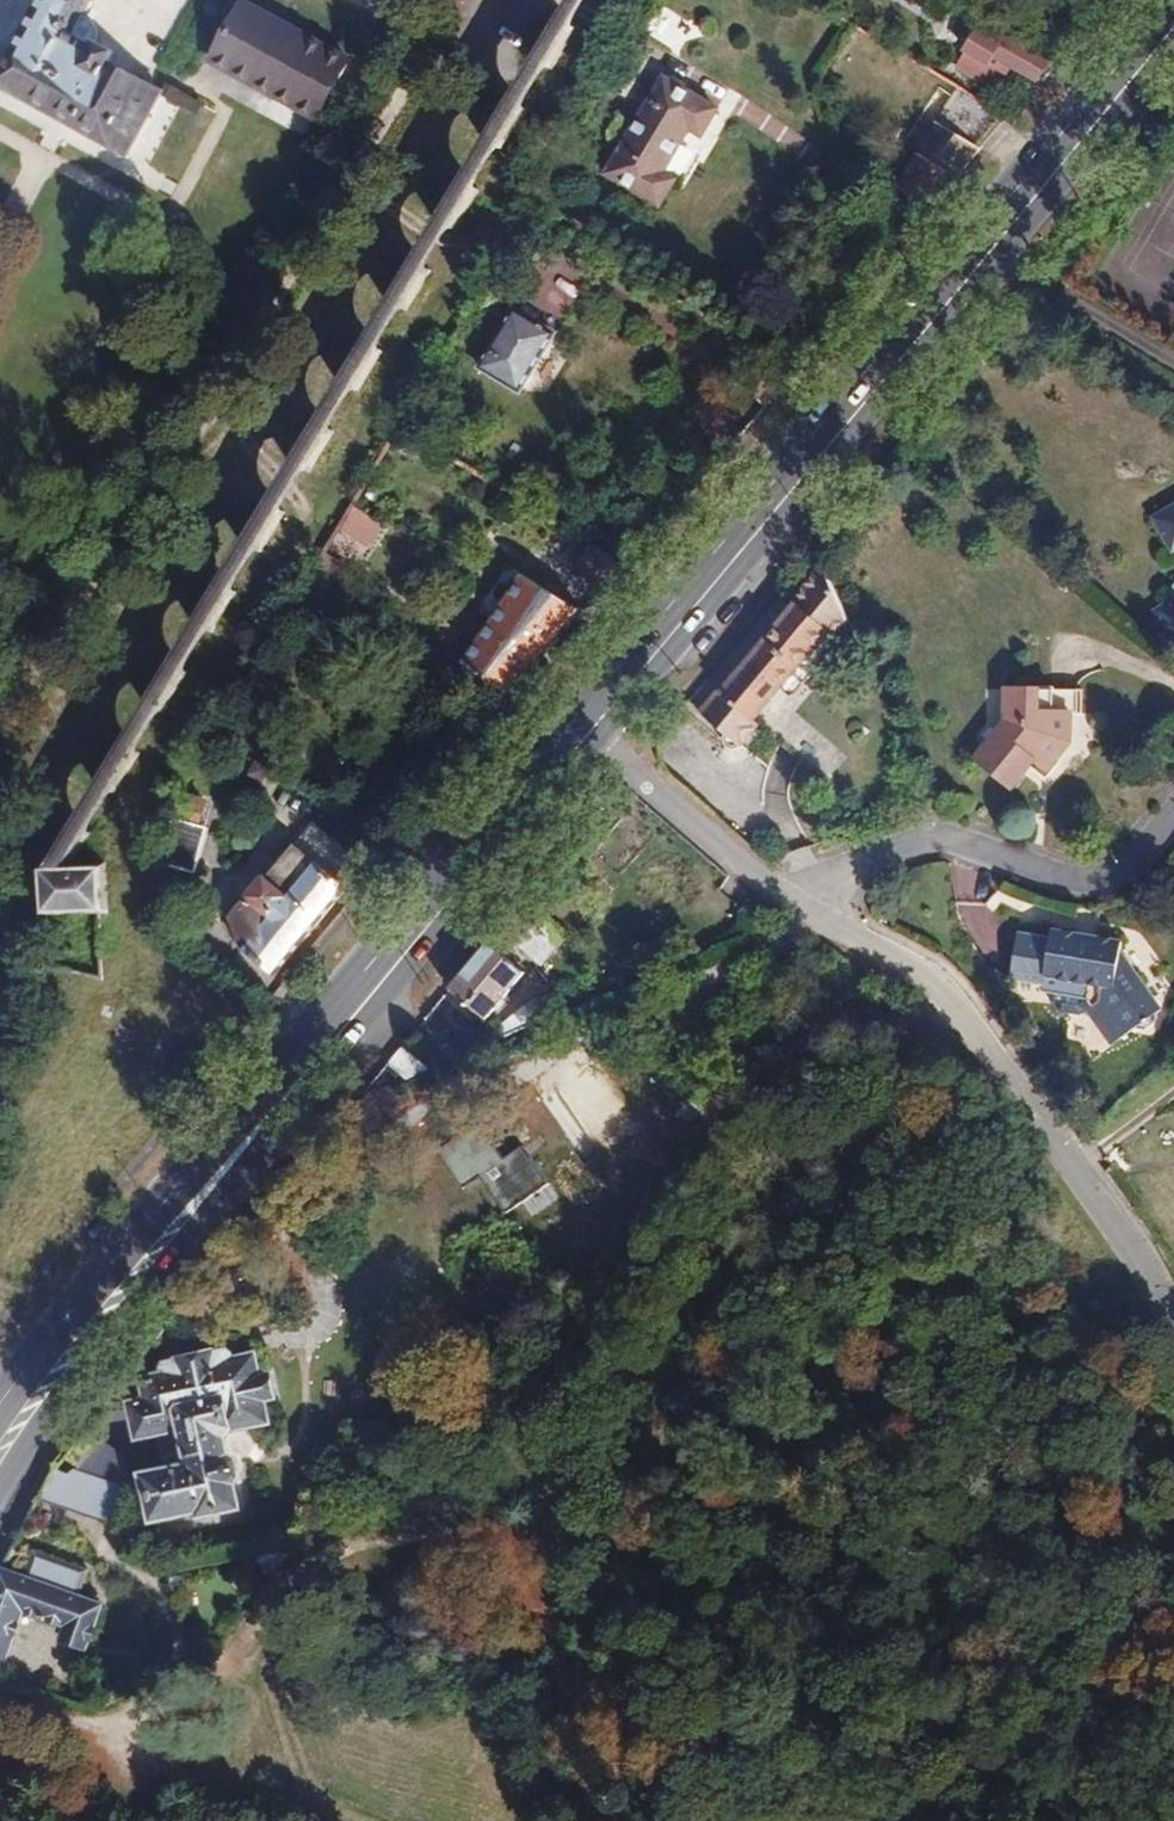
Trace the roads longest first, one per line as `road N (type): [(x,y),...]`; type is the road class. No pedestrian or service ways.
road 1 (residential): [(0,721),(44,663),(460,0)]
road 2 (track): [(959,1018),(822,1220),(685,1342),(632,1512),(598,1539),(468,1563)]
road 3 (primary): [(186,1225),(585,729)]
road 4 (primary): [(585,729),(980,252)]
road 5 (residential): [(778,889),(919,977),(959,1018),(1130,1254),(1173,1348)]
road 6 (track): [(468,1563),(421,1549),(342,1548),(286,1594),(222,1672),(176,1703),(107,1719),(0,1698)]
road 7 (residential): [(778,889),(931,835),(1099,886),(1173,799)]
road 8 (primary): [(0,1496),(186,1225)]
road 9 (primary): [(980,252),(1173,21)]
road 10 (residential): [(585,729),(778,889)]
road 11 (residential): [(980,252),(1173,359)]
road 12 (primary): [(186,1225),(45,1368)]

